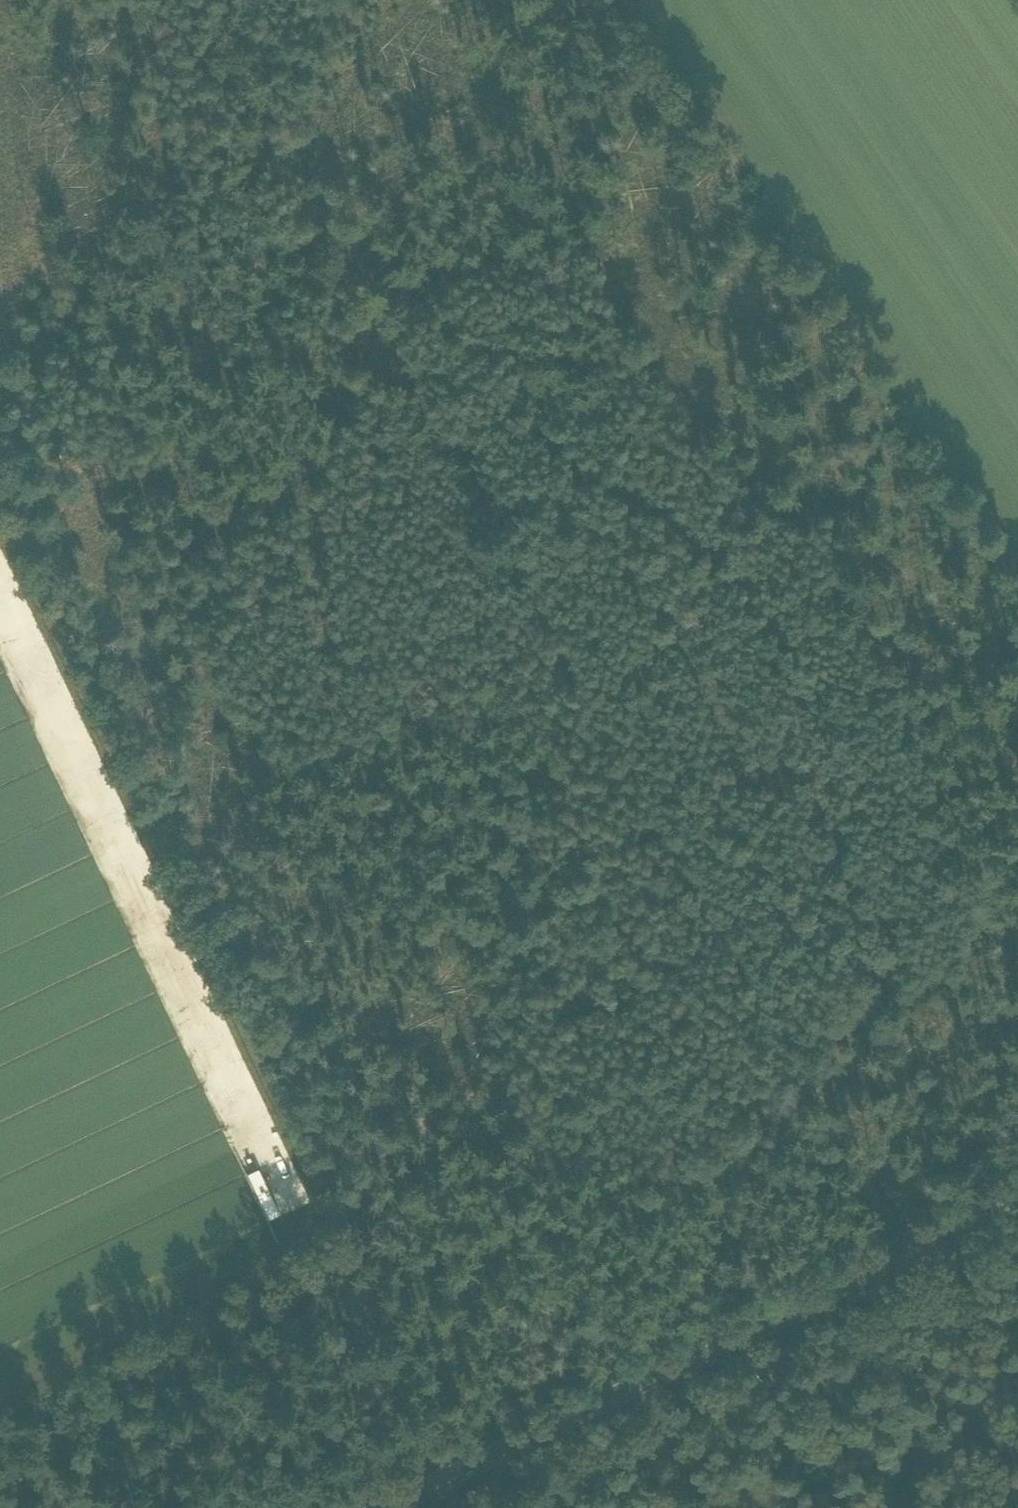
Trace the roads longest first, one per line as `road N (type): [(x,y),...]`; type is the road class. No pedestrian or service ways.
road 1 (unclassified): [(372,1507),(1017,1197)]

